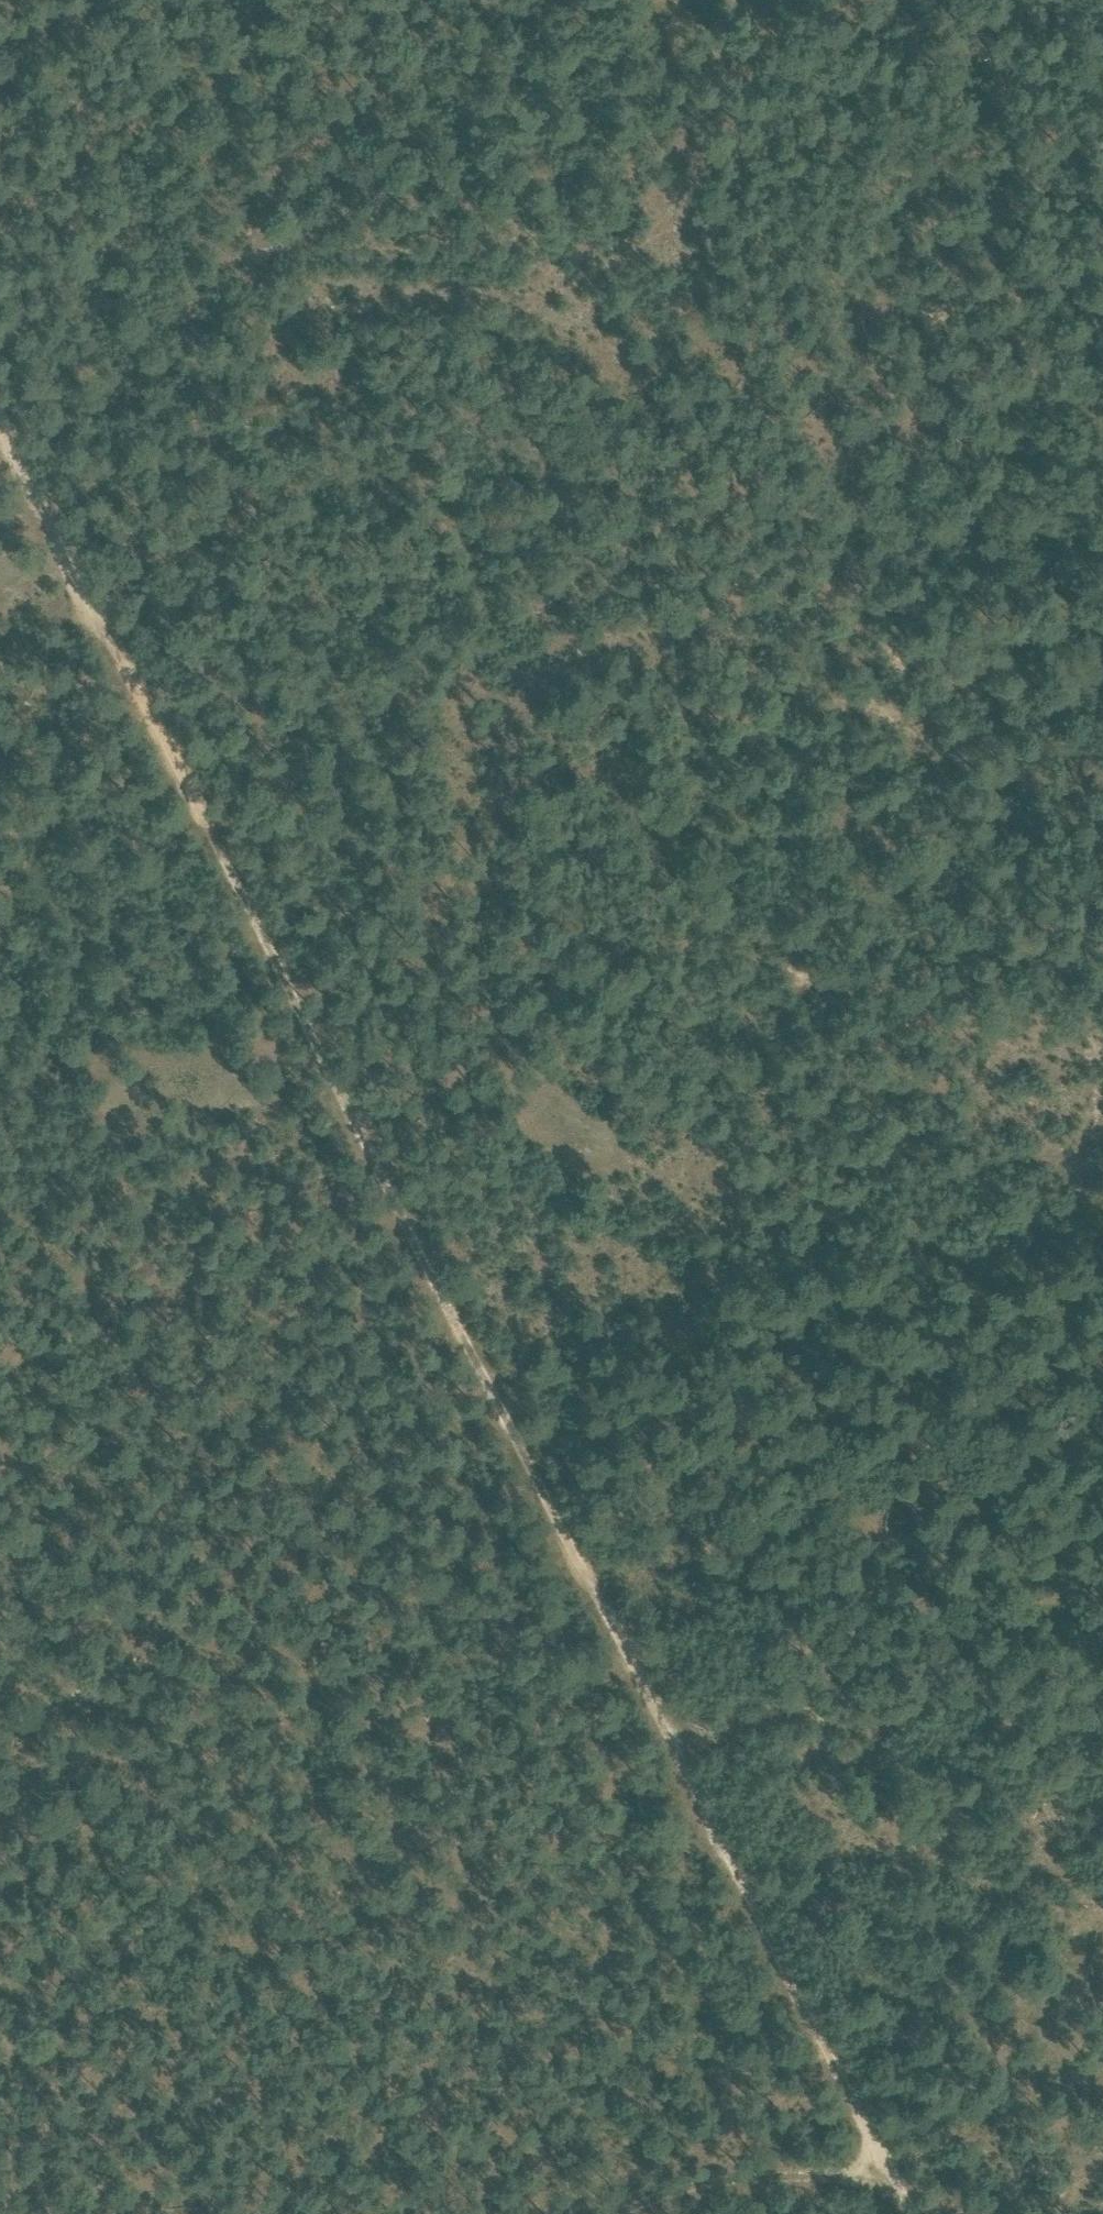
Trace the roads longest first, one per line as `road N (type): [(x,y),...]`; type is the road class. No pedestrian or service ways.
road 1 (track): [(617,2213),(722,2177),(838,2175)]

